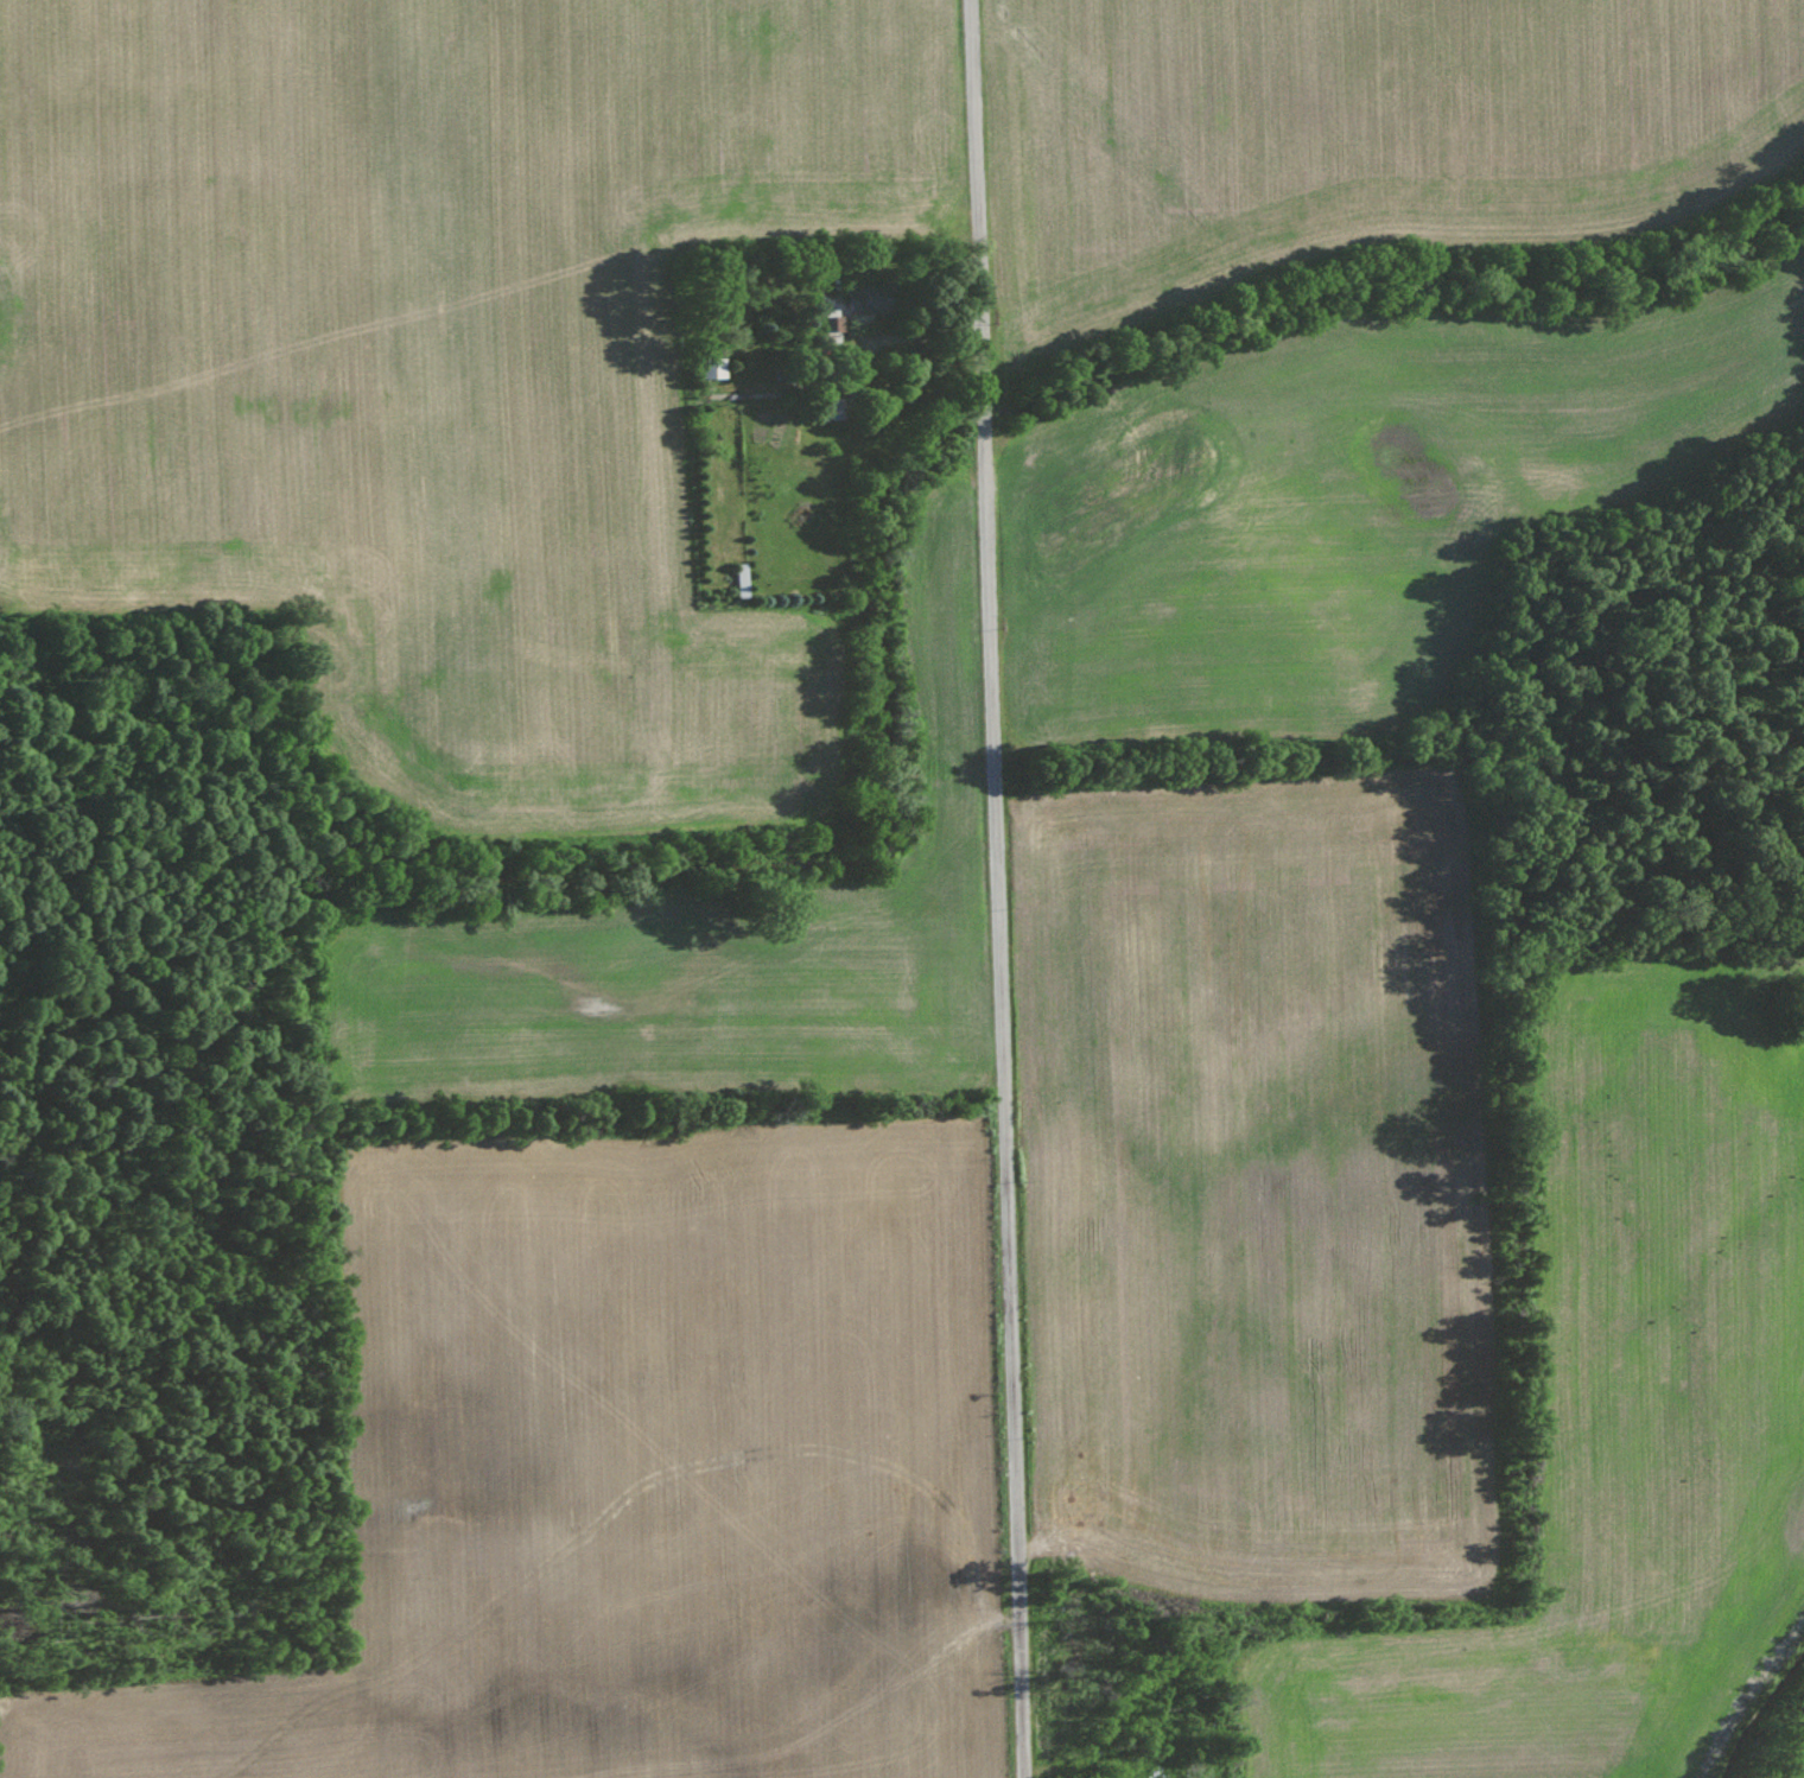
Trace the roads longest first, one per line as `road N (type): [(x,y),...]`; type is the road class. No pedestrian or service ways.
road 1 (residential): [(1025,1777),(971,0)]

